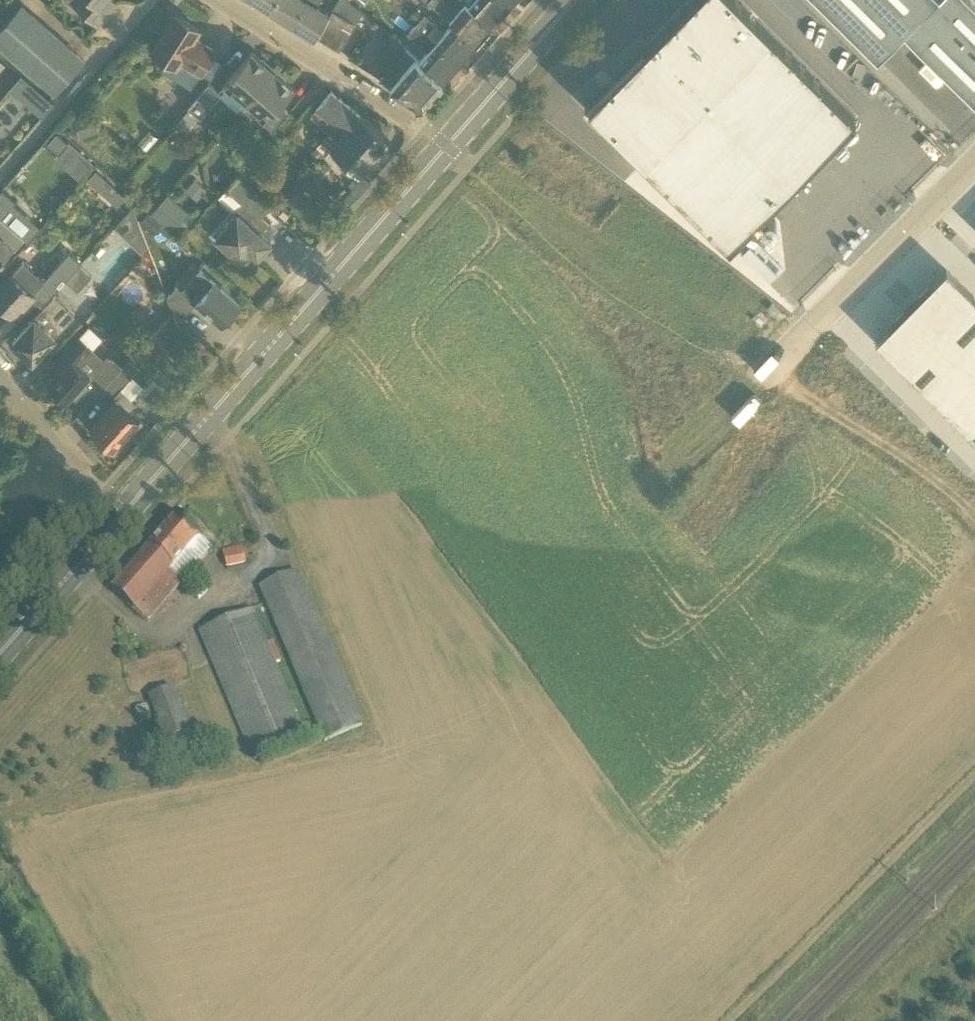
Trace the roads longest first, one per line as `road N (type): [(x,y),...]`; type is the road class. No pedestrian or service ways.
road 1 (secondary): [(0,656),(578,0)]
road 2 (unclassified): [(974,161),(766,373)]
road 3 (track): [(974,513),(766,373)]
road 4 (residential): [(0,176),(150,0)]
road 5 (residential): [(411,119),(218,0)]
road 6 (track): [(880,873),(974,778)]
road 7 (residential): [(85,473),(0,374)]

